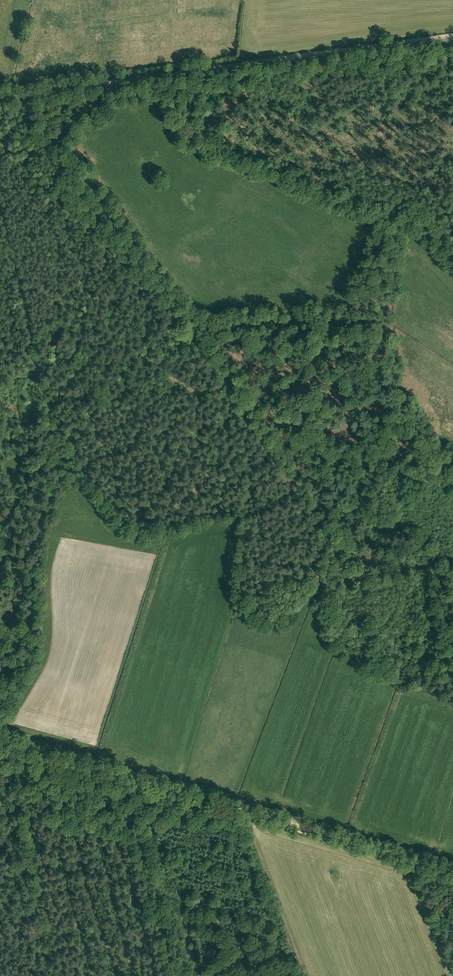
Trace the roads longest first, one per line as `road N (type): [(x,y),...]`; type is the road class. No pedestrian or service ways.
road 1 (track): [(452,870),(0,741)]
road 2 (track): [(0,97),(452,36)]

